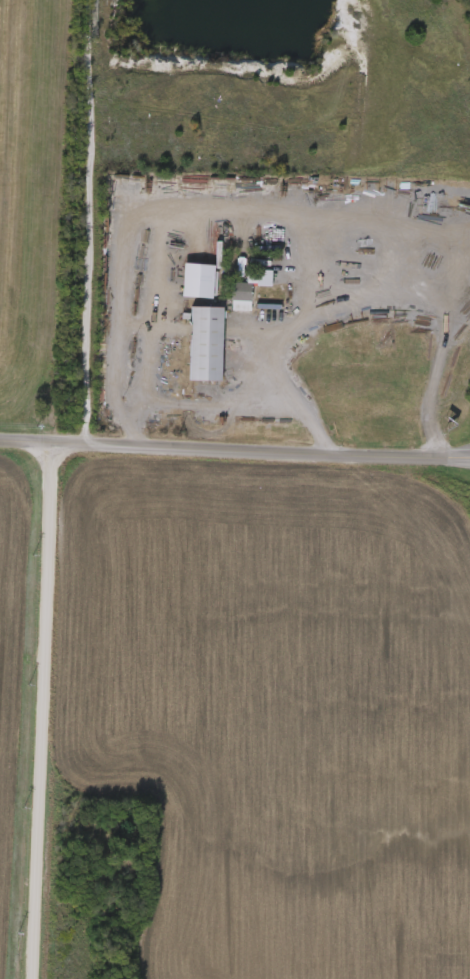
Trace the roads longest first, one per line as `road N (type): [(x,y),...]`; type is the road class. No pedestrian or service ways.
road 1 (residential): [(53,444),(32,978)]
road 2 (residential): [(0,442),(469,458)]

